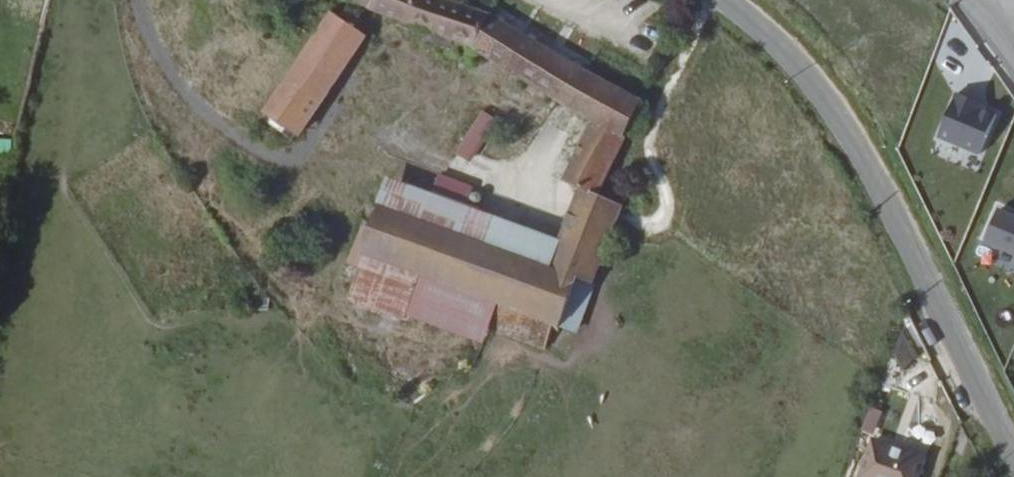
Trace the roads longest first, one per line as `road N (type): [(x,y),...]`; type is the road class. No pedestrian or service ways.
road 1 (tertiary): [(729,0),(787,48),(844,124),(1013,455)]

